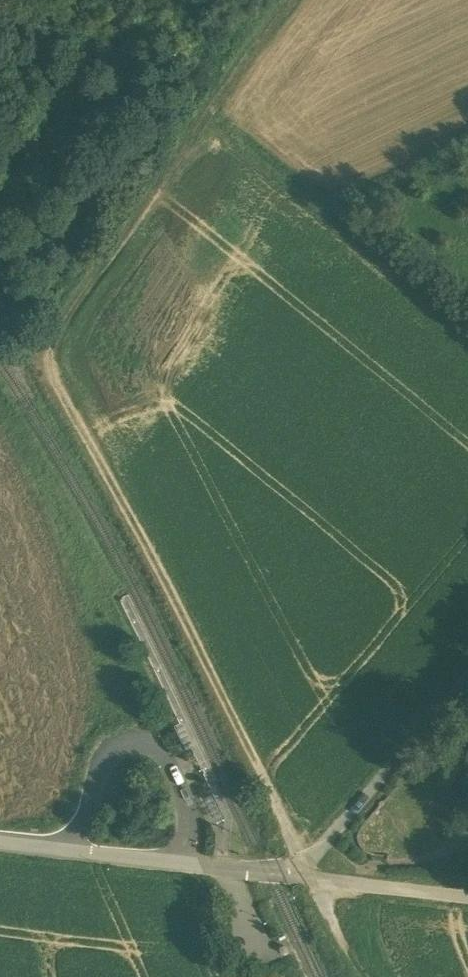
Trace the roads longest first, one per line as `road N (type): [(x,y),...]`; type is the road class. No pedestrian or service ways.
road 1 (track): [(289,0),(202,103),(34,337),(306,860)]
road 2 (track): [(202,103),(467,317)]
road 3 (residential): [(0,842),(268,872)]

